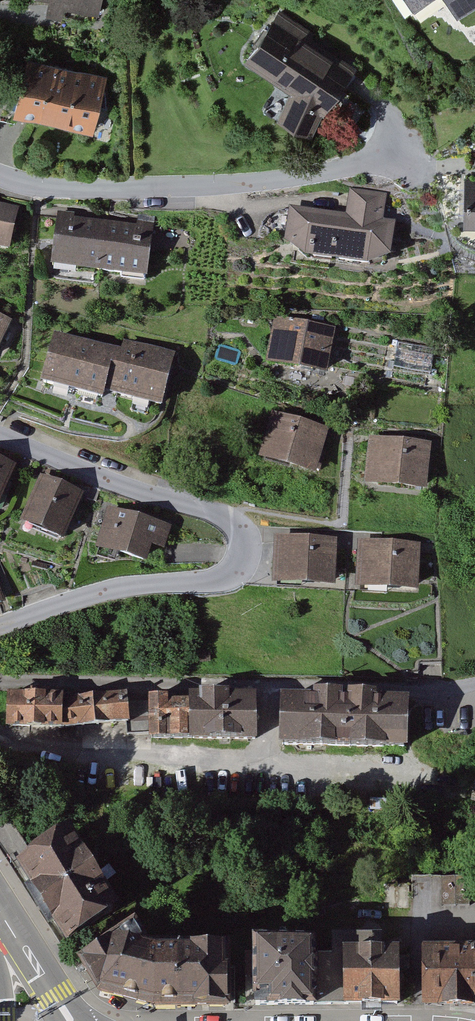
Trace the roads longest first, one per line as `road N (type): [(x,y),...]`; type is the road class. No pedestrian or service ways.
road 1 (residential): [(0,625),(123,586),(228,576),(247,544),(224,515),(123,486),(0,433)]
road 2 (residential): [(474,688),(0,681)]
road 3 (residential): [(0,177),(98,190),(262,183),(405,156)]
road 4 (secondary): [(0,911),(71,1020)]

